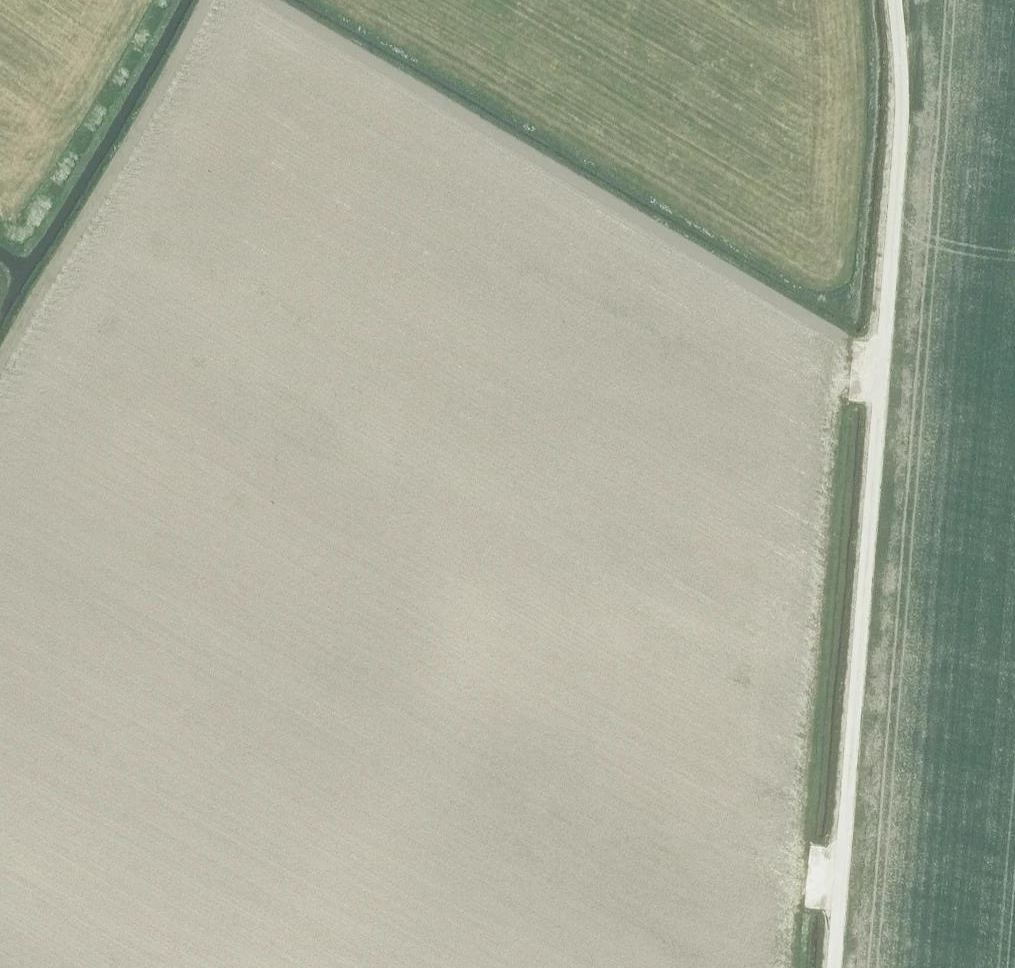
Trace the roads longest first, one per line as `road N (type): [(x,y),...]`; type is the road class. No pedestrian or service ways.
road 1 (track): [(894,0),(902,118),(833,967)]

